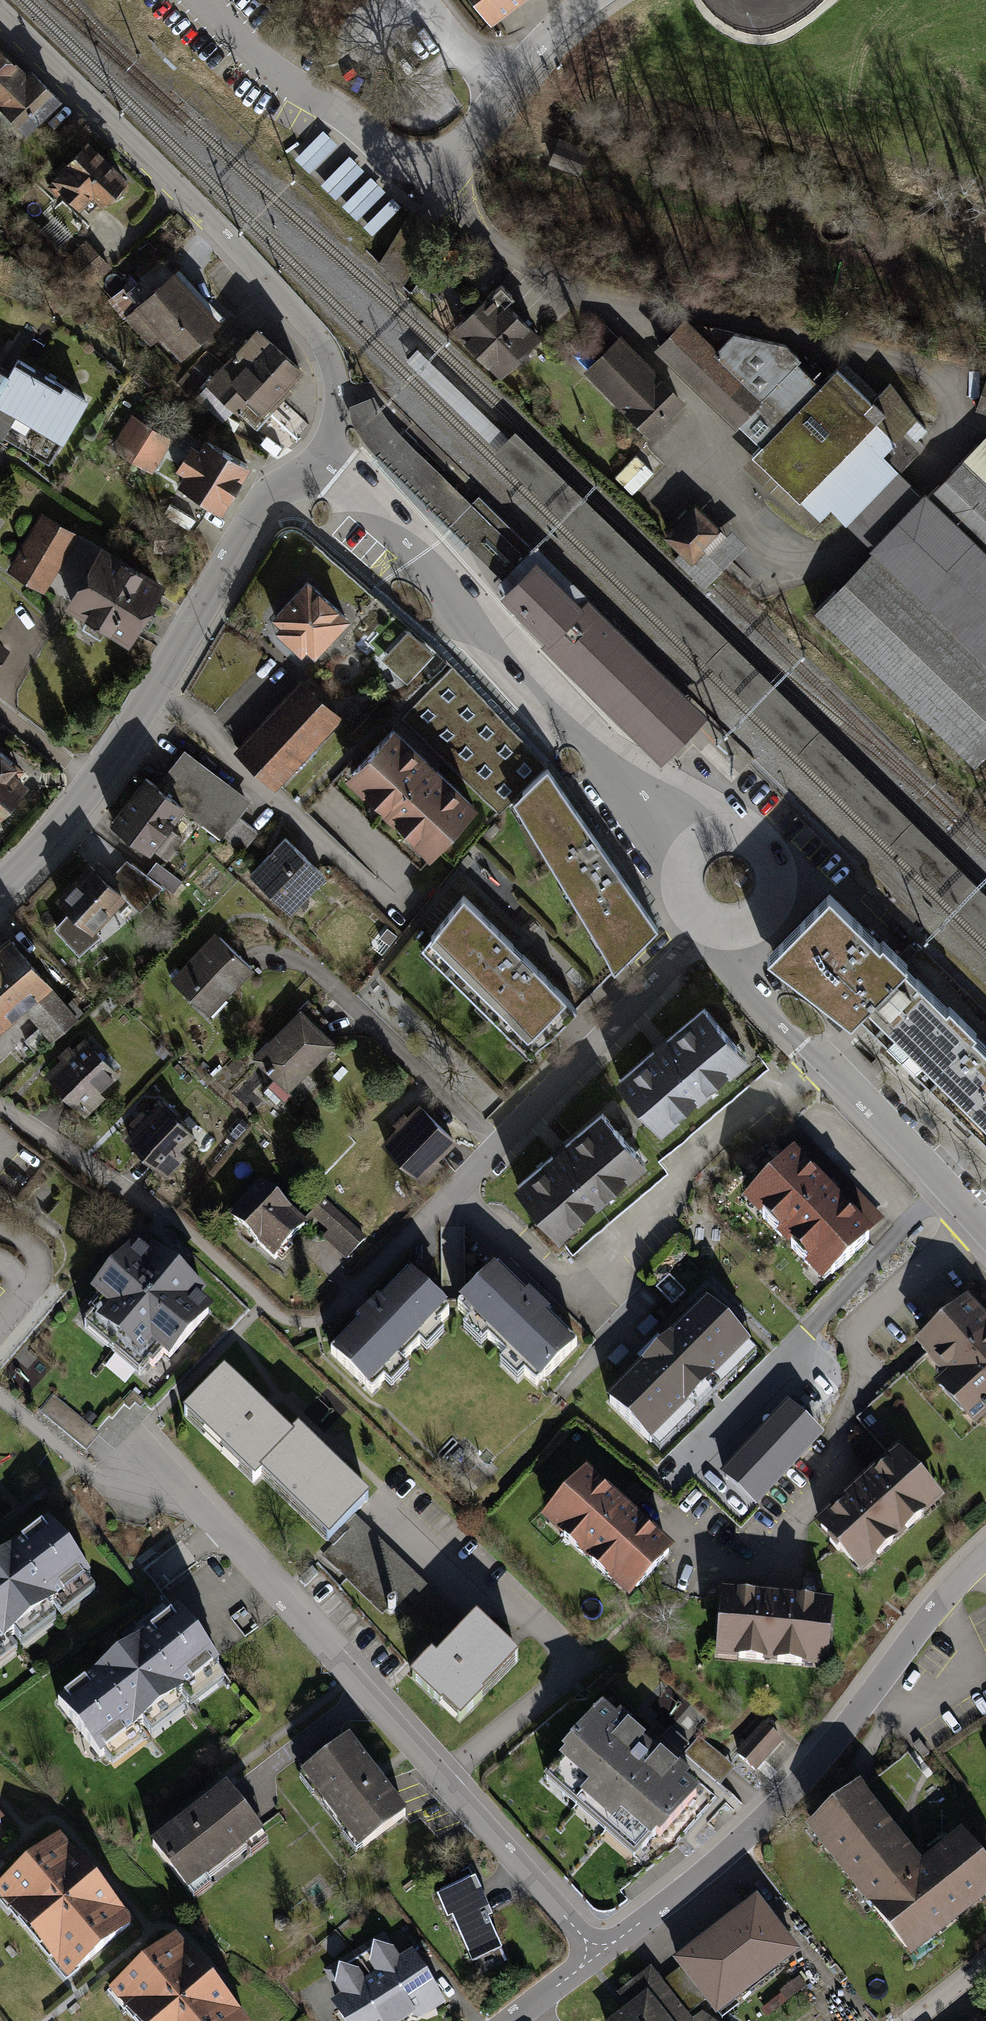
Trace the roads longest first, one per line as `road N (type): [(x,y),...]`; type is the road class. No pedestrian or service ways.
road 1 (residential): [(598,1955),(196,1503),(113,1461)]
road 2 (residential): [(320,459),(337,399),(319,338),(0,9)]
road 3 (residential): [(985,1556),(941,1601),(785,1799),(598,1955)]
road 4 (residential): [(344,482),(688,851)]
road 5 (residential): [(93,783),(255,517),(320,459)]
road 6 (residential): [(805,1044),(985,1231)]
road 7 (residential): [(594,0),(537,47),(464,141),(437,156)]
road 8 (residential): [(725,933),(743,930),(772,907),(777,870),(756,840),(739,833),(720,832),(688,851)]
road 9 (residential): [(725,933),(769,1013),(805,1044)]
road 10 (residential): [(0,886),(93,783)]

